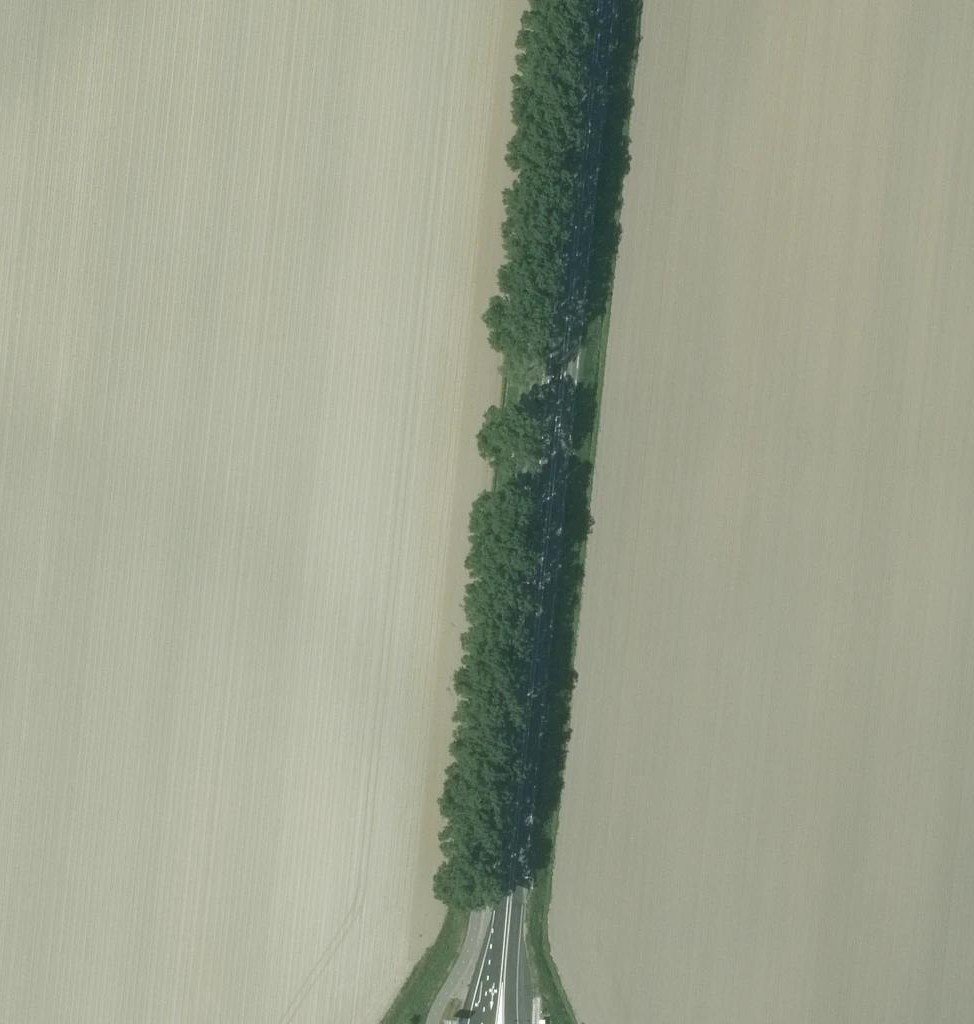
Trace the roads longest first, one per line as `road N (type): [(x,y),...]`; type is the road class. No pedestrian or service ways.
road 1 (primary): [(504,947),(601,0)]

